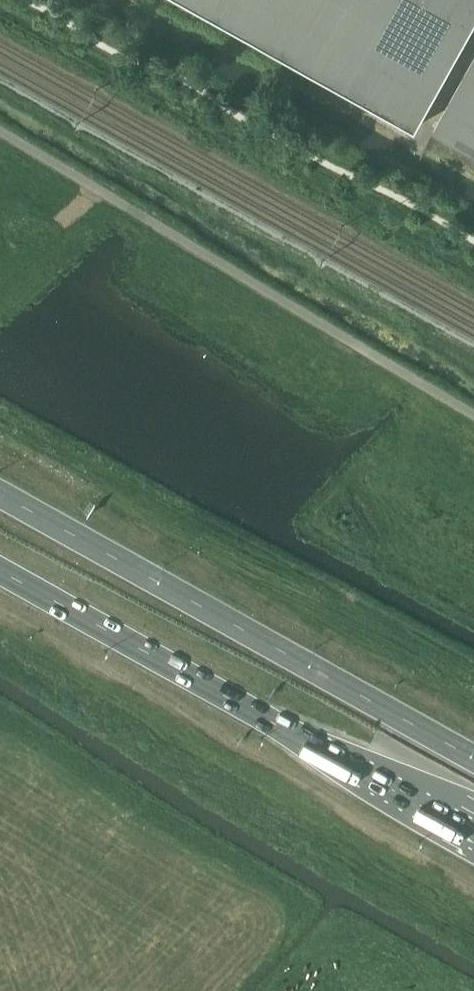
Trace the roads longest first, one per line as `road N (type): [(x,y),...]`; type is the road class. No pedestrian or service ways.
road 1 (trunk): [(473,760),(0,495)]
road 2 (trunk): [(0,568),(473,832)]

